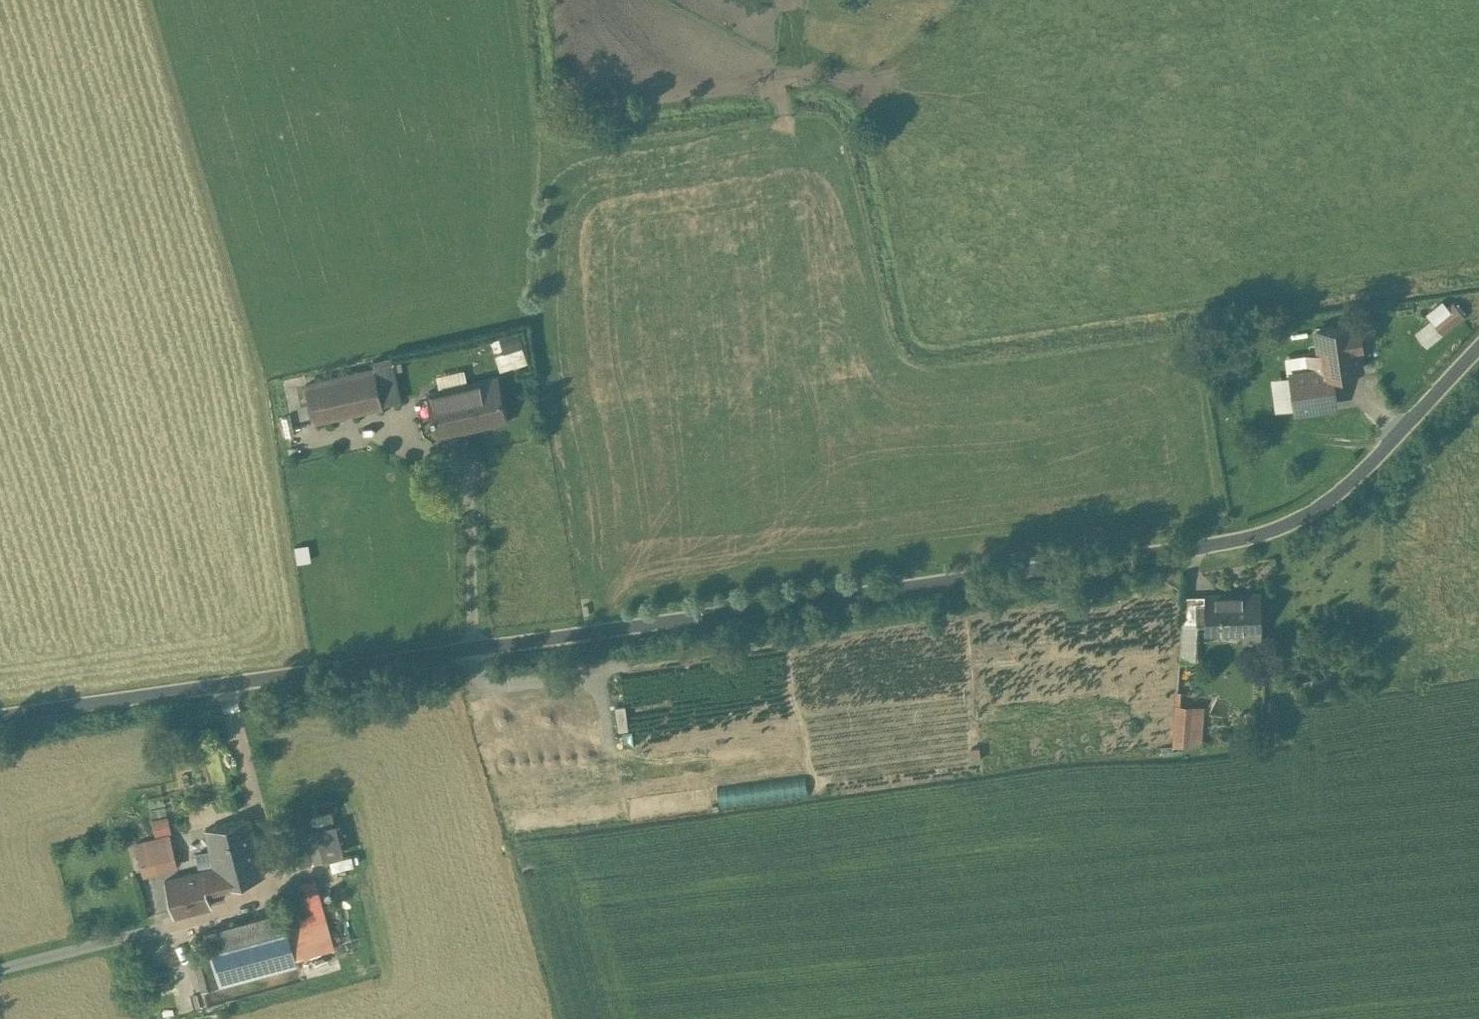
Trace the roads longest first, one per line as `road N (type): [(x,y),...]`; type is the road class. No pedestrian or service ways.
road 1 (unclassified): [(1478,350),(1361,476),(1279,526),(1236,539),(0,716)]

